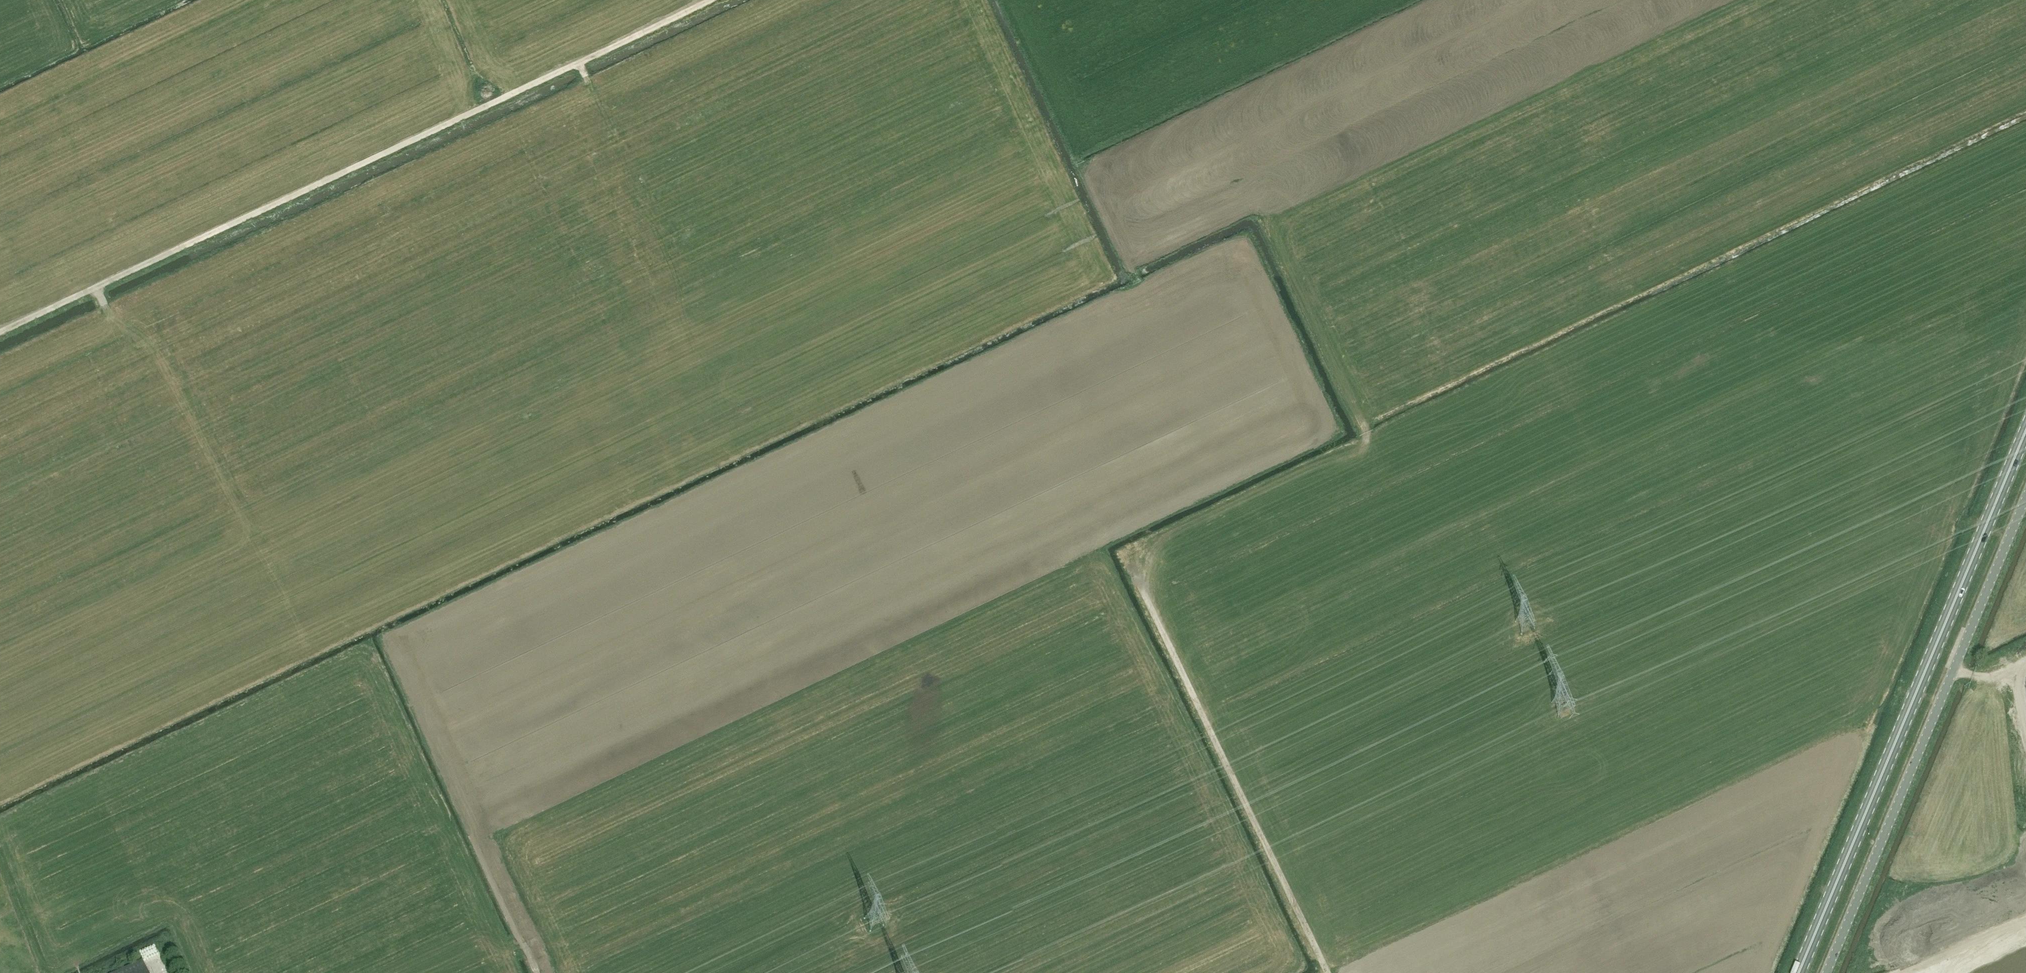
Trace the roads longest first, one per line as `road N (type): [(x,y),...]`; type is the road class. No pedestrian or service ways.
road 1 (primary): [(1799,972),(2025,430)]
road 2 (unclassified): [(1826,972),(2025,496)]
road 3 (track): [(1144,586),(1327,972)]
road 4 (track): [(473,840),(538,972)]
road 5 (track): [(1906,972),(2025,922)]

